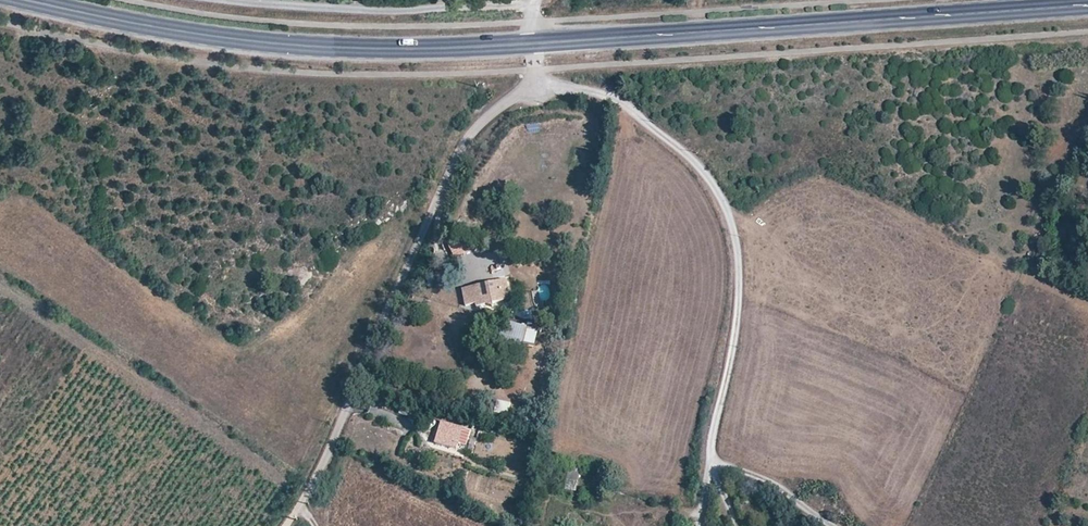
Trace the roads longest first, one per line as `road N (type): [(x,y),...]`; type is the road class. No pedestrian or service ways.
road 1 (track): [(536,87),(585,88),(621,102),(703,169),(721,195),(732,220),(737,274),(710,463),(753,473),(832,525)]
road 2 (unclassified): [(533,44),(536,87),(467,136),(318,477),(282,525)]
road 3 (primary): [(1087,5),(533,44)]
road 4 (primary): [(533,44),(336,48),(168,30),(35,0)]
road 5 (track): [(533,4),(378,10),(228,0)]

